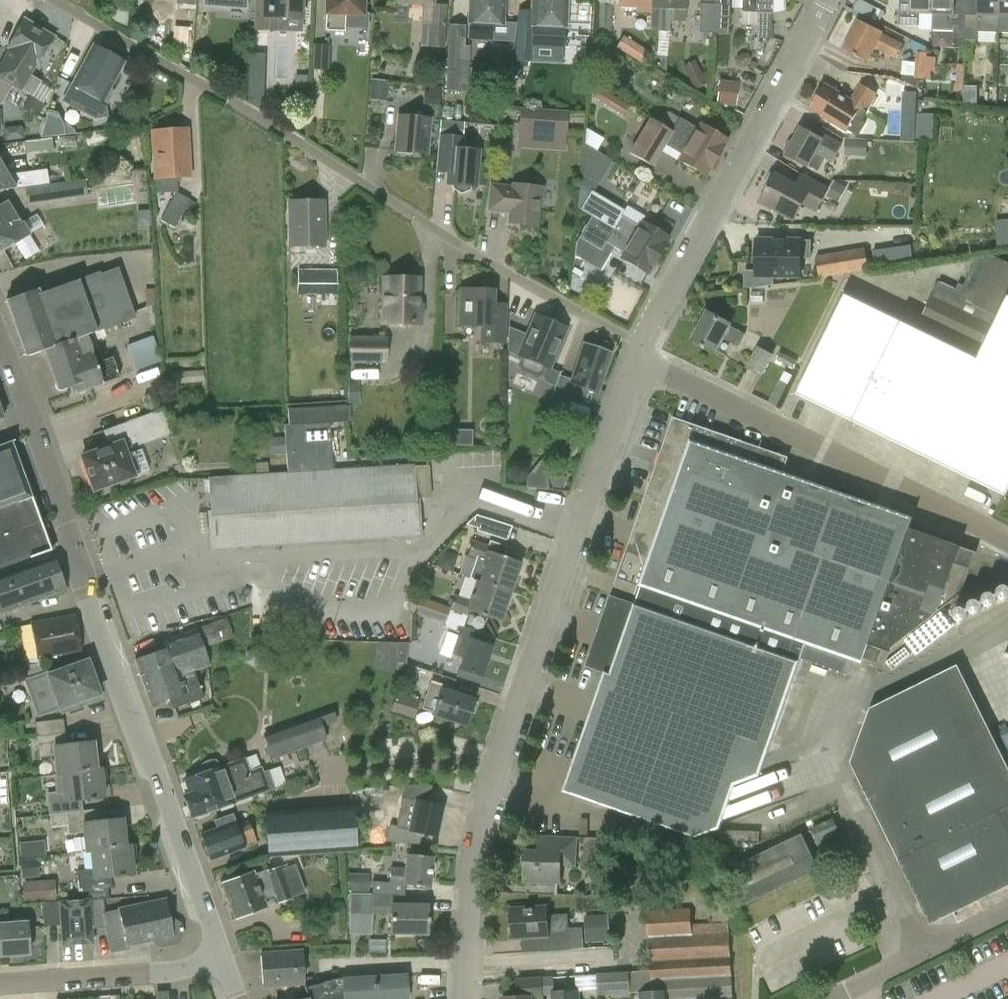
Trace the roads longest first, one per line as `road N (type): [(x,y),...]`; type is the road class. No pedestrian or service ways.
road 1 (residential): [(644,345),(483,261),(55,0)]
road 2 (residential): [(464,998),(475,852),(500,749),(638,358)]
road 3 (tertiary): [(221,953),(78,579),(67,521),(0,335)]
road 4 (unclassified): [(1007,542),(638,358)]
road 5 (residential): [(644,345),(822,0)]
road 6 (residential): [(0,986),(165,974),(221,953)]
road 7 (unclassified): [(829,998),(1007,911)]

